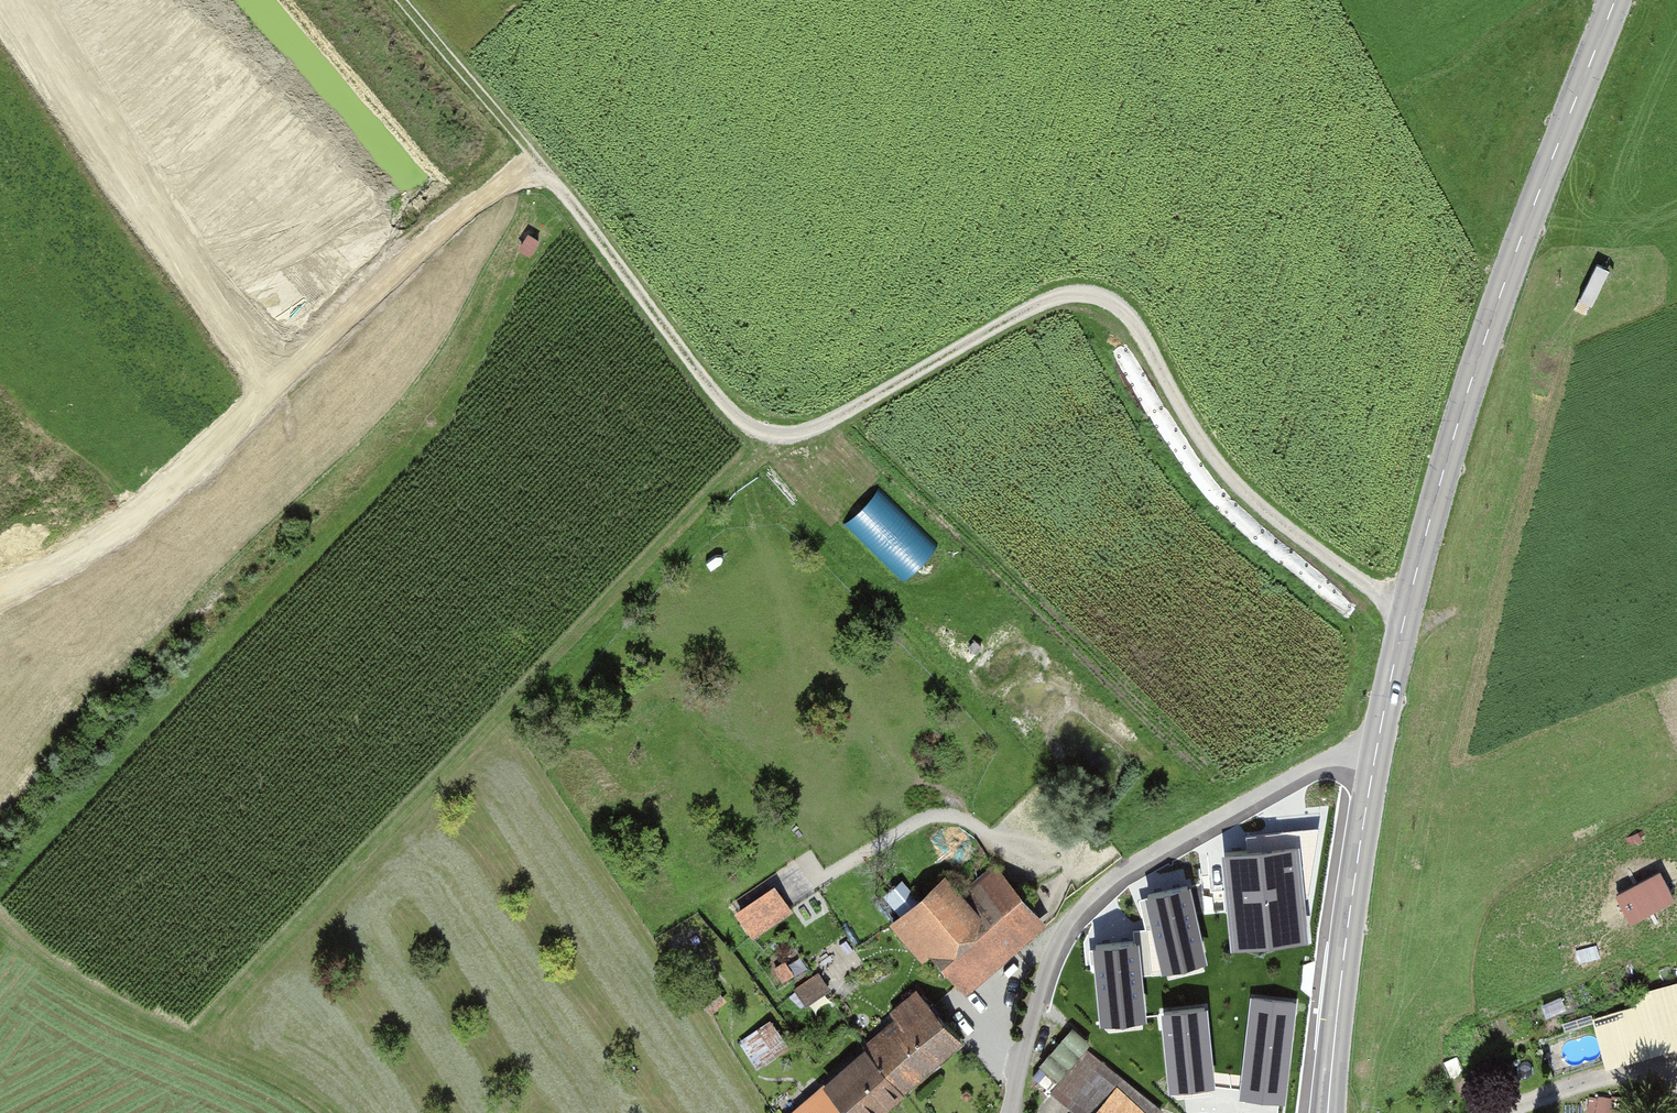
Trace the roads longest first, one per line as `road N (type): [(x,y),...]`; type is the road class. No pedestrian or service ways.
road 1 (track): [(1407,606),(1261,510),(1202,446),(1138,323),(1110,299),(1059,298),(817,429),(775,432),(737,414),(404,0)]
road 2 (track): [(817,429),(748,470),(190,1039)]
road 3 (tertiary): [(1615,0),(1507,273),(1454,436),(1375,758)]
road 4 (track): [(0,591),(164,489),(404,262),(497,190),(532,181),(559,190)]
road 5 (residential): [(1375,758),(1347,754),(1320,763),(1138,862),(1064,934),(1051,959),(1014,1112)]
road 6 (track): [(328,1112),(57,978),(0,931)]
road 7 (tertiary): [(1375,758),(1347,916),(1328,1112)]

